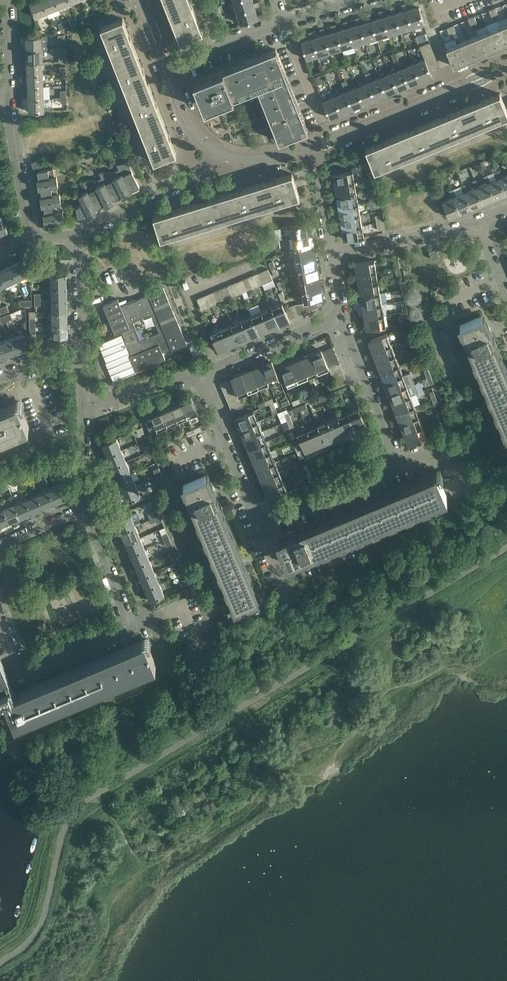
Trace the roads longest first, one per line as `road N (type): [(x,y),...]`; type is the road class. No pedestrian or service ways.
road 1 (residential): [(259,524),(396,467),(341,316)]
road 2 (tertiary): [(312,147),(506,67)]
road 3 (residential): [(129,627),(33,669),(21,666),(0,617)]
road 4 (residential): [(259,524),(198,377)]
road 5 (residential): [(81,234),(194,178),(214,154)]
road 6 (residential): [(198,377),(341,316)]
road 7 (residential): [(332,255),(477,222)]
road 8 (residential): [(33,239),(9,93)]
road 9 (residential): [(129,627),(86,509)]
road 10 (residential): [(276,22),(157,61)]

